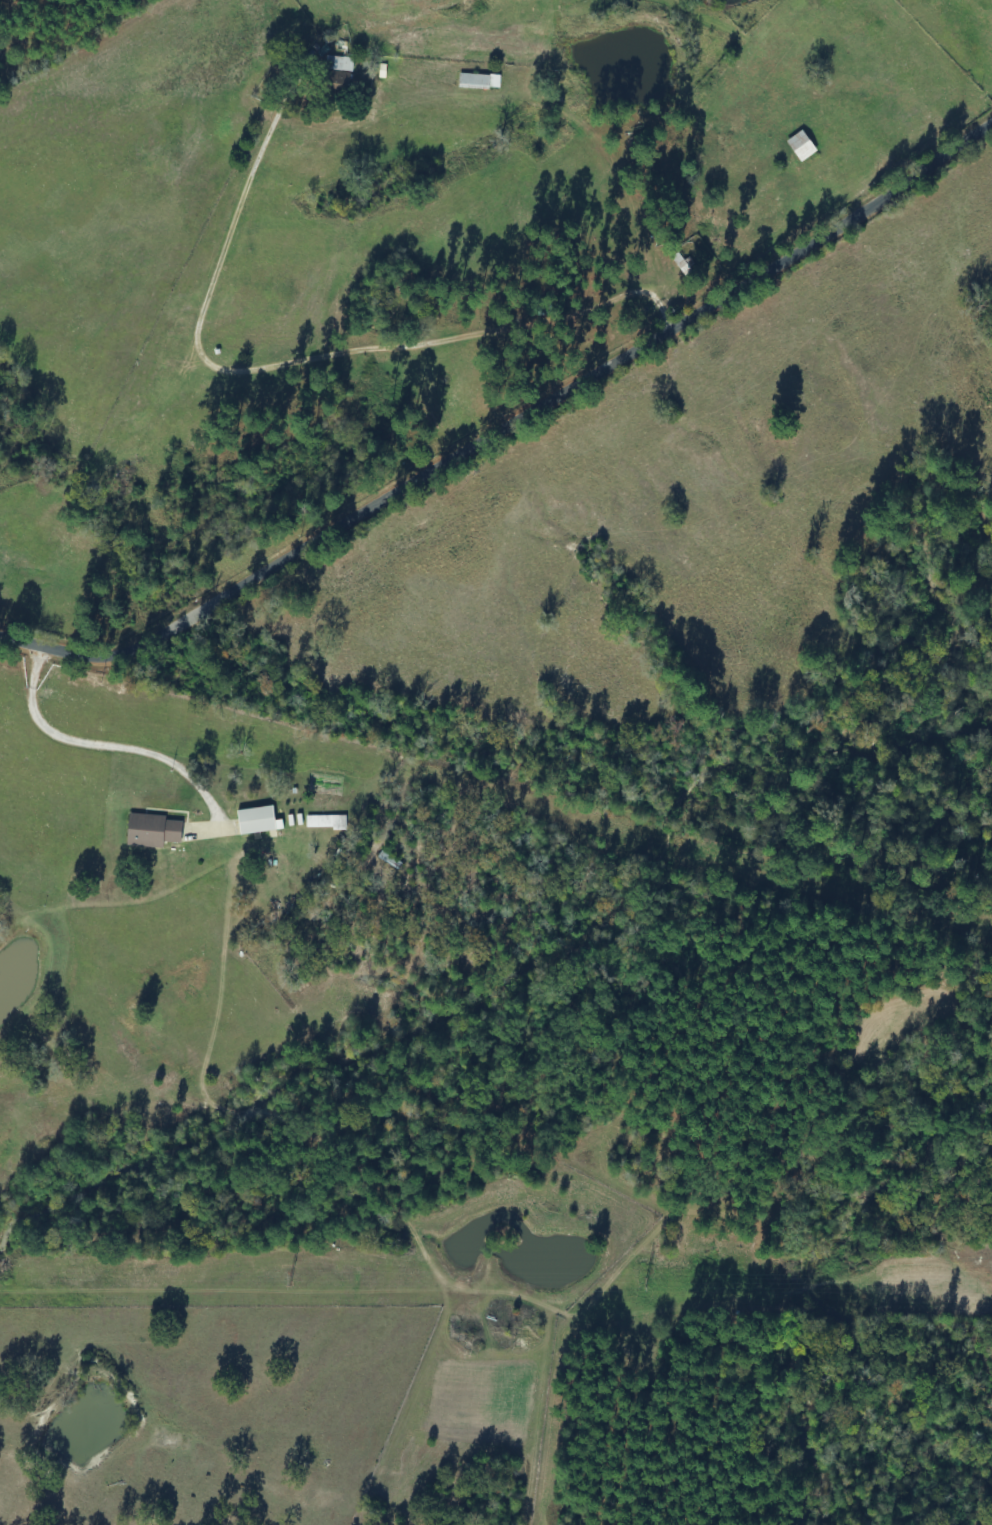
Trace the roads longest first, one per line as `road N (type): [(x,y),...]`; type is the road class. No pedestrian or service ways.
road 1 (residential): [(0,653),(43,666),(114,661),(258,588),(804,270),(991,145)]
road 2 (residential): [(678,0),(702,39),(745,62),(791,66),(865,42),(991,33)]

